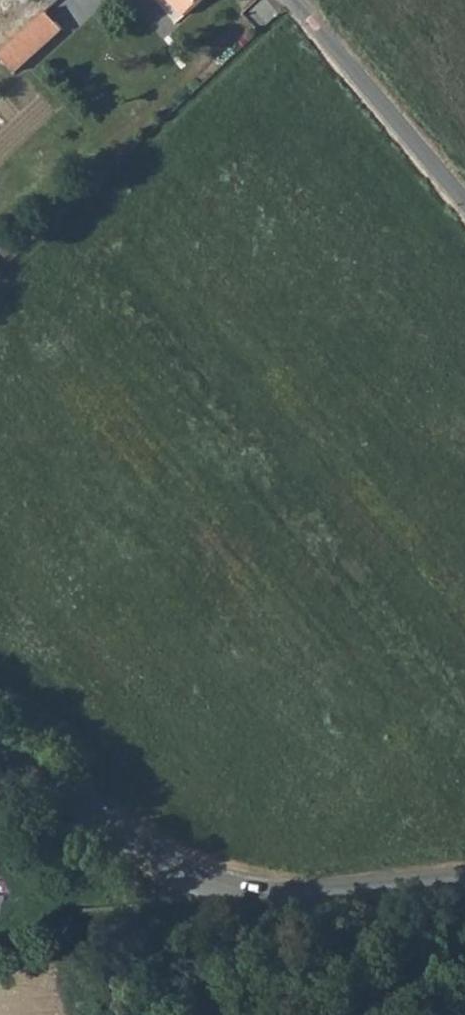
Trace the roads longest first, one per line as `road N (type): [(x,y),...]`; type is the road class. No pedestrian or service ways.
road 1 (residential): [(0,744),(207,889),(262,898),(464,878)]
road 2 (residential): [(296,0),(464,205)]

